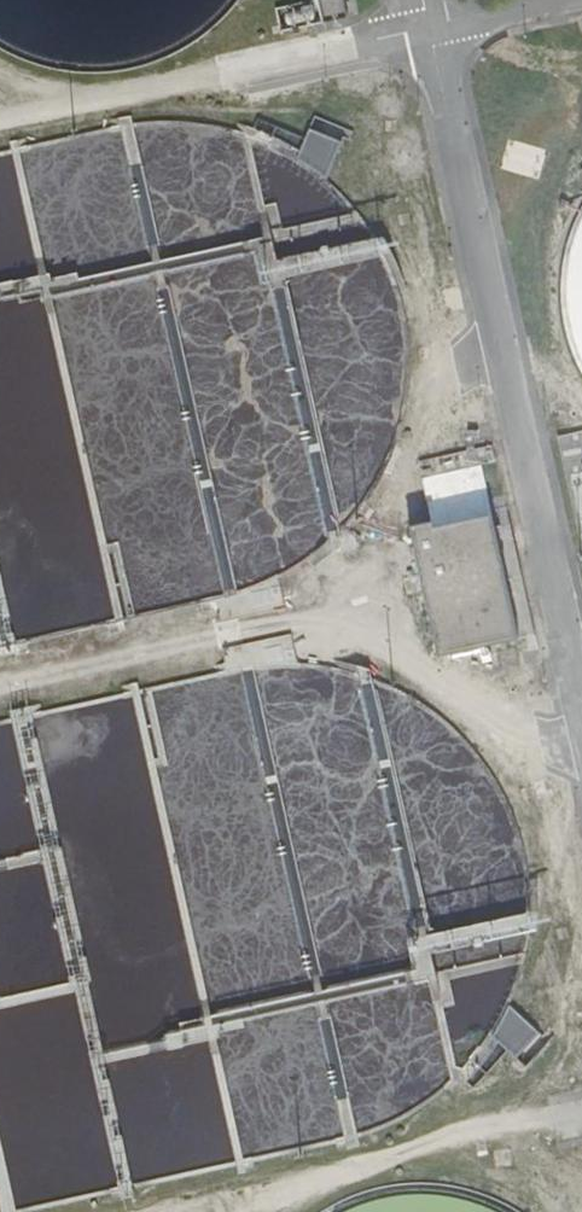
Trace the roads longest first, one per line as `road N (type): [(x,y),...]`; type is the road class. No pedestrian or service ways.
road 1 (track): [(0,686),(227,630),(316,622),(535,737),(581,737)]
road 2 (track): [(550,1115),(460,1125),(315,1178),(183,1211)]
road 3 (track): [(503,352),(444,384),(392,504),(357,642)]
road 4 (track): [(0,123),(217,75)]

